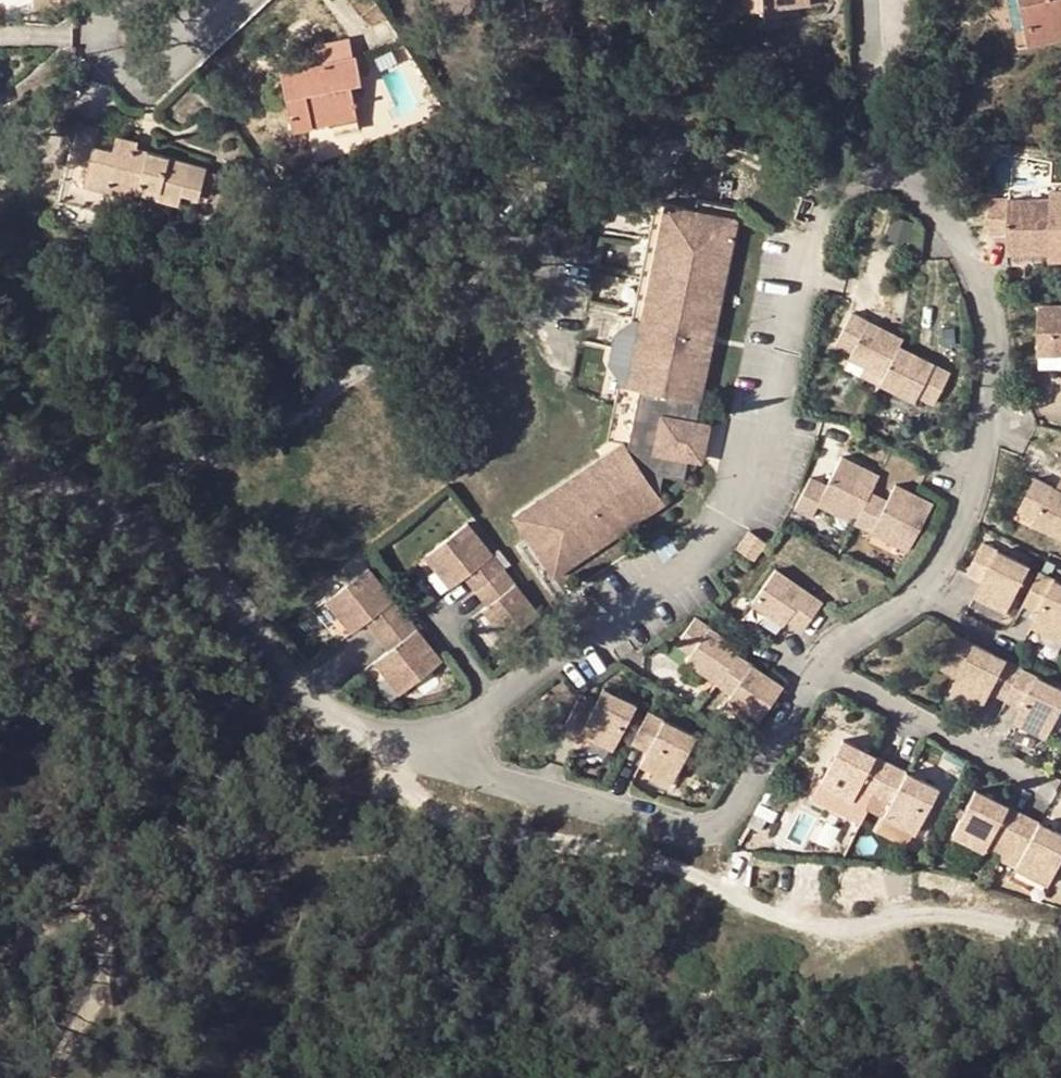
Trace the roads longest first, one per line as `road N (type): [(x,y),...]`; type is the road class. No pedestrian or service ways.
road 1 (residential): [(823,664),(910,600),(941,564),(969,505),(990,417),(994,337),(983,293),(942,211),(895,179),(858,181),(826,211),(762,466),(726,531),(702,558),(488,705),(453,760)]
road 2 (track): [(1060,937),(946,915),(825,930),(660,859),(567,841),(438,799),(412,784),(400,764),(404,741)]
road 3 (residential): [(0,451),(112,516),(180,568),(330,710),(453,760)]
road 4 (residential): [(453,760),(684,830),(714,827),(735,810),(823,664)]
road 5 (track): [(539,208),(560,176),(608,150),(651,141),(737,153),(833,202)]
road 6 (track): [(47,1077),(106,978),(102,938),(85,916),(0,943)]
road 7 (residential): [(1053,793),(823,664)]
road 8 (residential): [(242,0),(162,71),(140,78),(110,55),(109,25),(125,0)]

